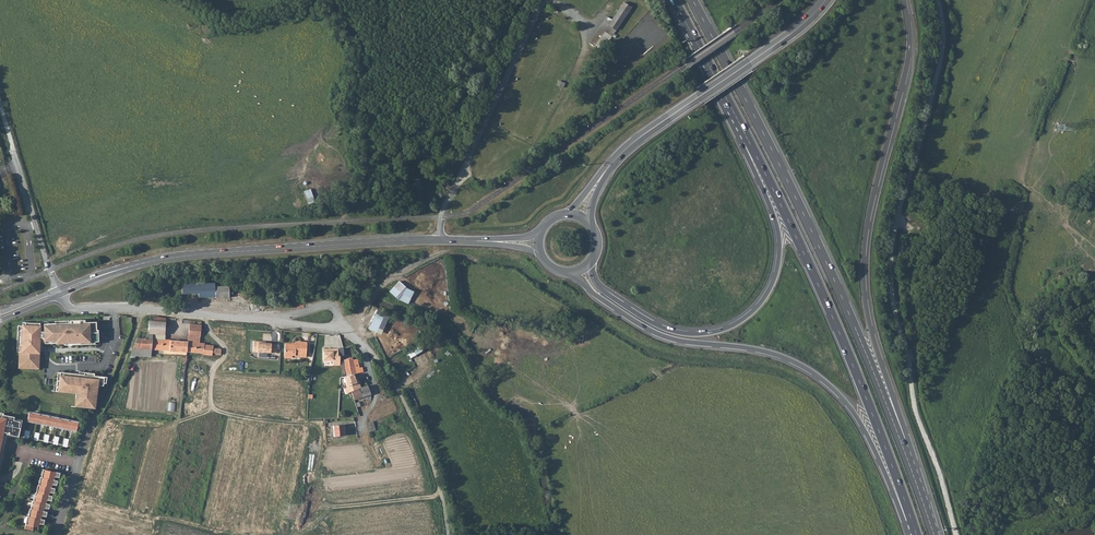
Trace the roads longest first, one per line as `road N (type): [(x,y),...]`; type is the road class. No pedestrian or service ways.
road 1 (track): [(891,534),(866,466),(820,396),(750,365),(650,353),(512,262),(442,253),(386,284),(345,327)]
road 2 (trunk): [(906,453),(797,199),(693,0)]
road 3 (trunk): [(906,453),(870,327),(864,266),(908,58),(905,0)]
road 4 (trunk): [(571,271),(600,299),(661,336),(779,355),(825,382),(857,417),(904,521),(915,531)]
road 5 (trunk): [(743,132),(847,351),(915,531)]
road 6 (trunk): [(743,132),(779,240),(776,275),(749,315),(714,332),(671,330),(601,289),(591,258)]
road 7 (tertiary): [(141,263),(336,244),(487,241)]
road 8 (tertiary): [(612,163),(826,0)]
road 9 (residential): [(261,433),(237,525),(72,485)]
road 10 (track): [(448,534),(433,470),(406,405),(345,327)]
road 11 (residential): [(271,321),(74,308),(62,295)]
road 12 (residential): [(93,422),(261,433)]
road 13 (trunk): [(674,0),(743,132)]
road 14 (unclassified): [(51,270),(8,134)]
road 15 (track): [(1094,295),(1066,309),(1053,327),(1094,385)]

